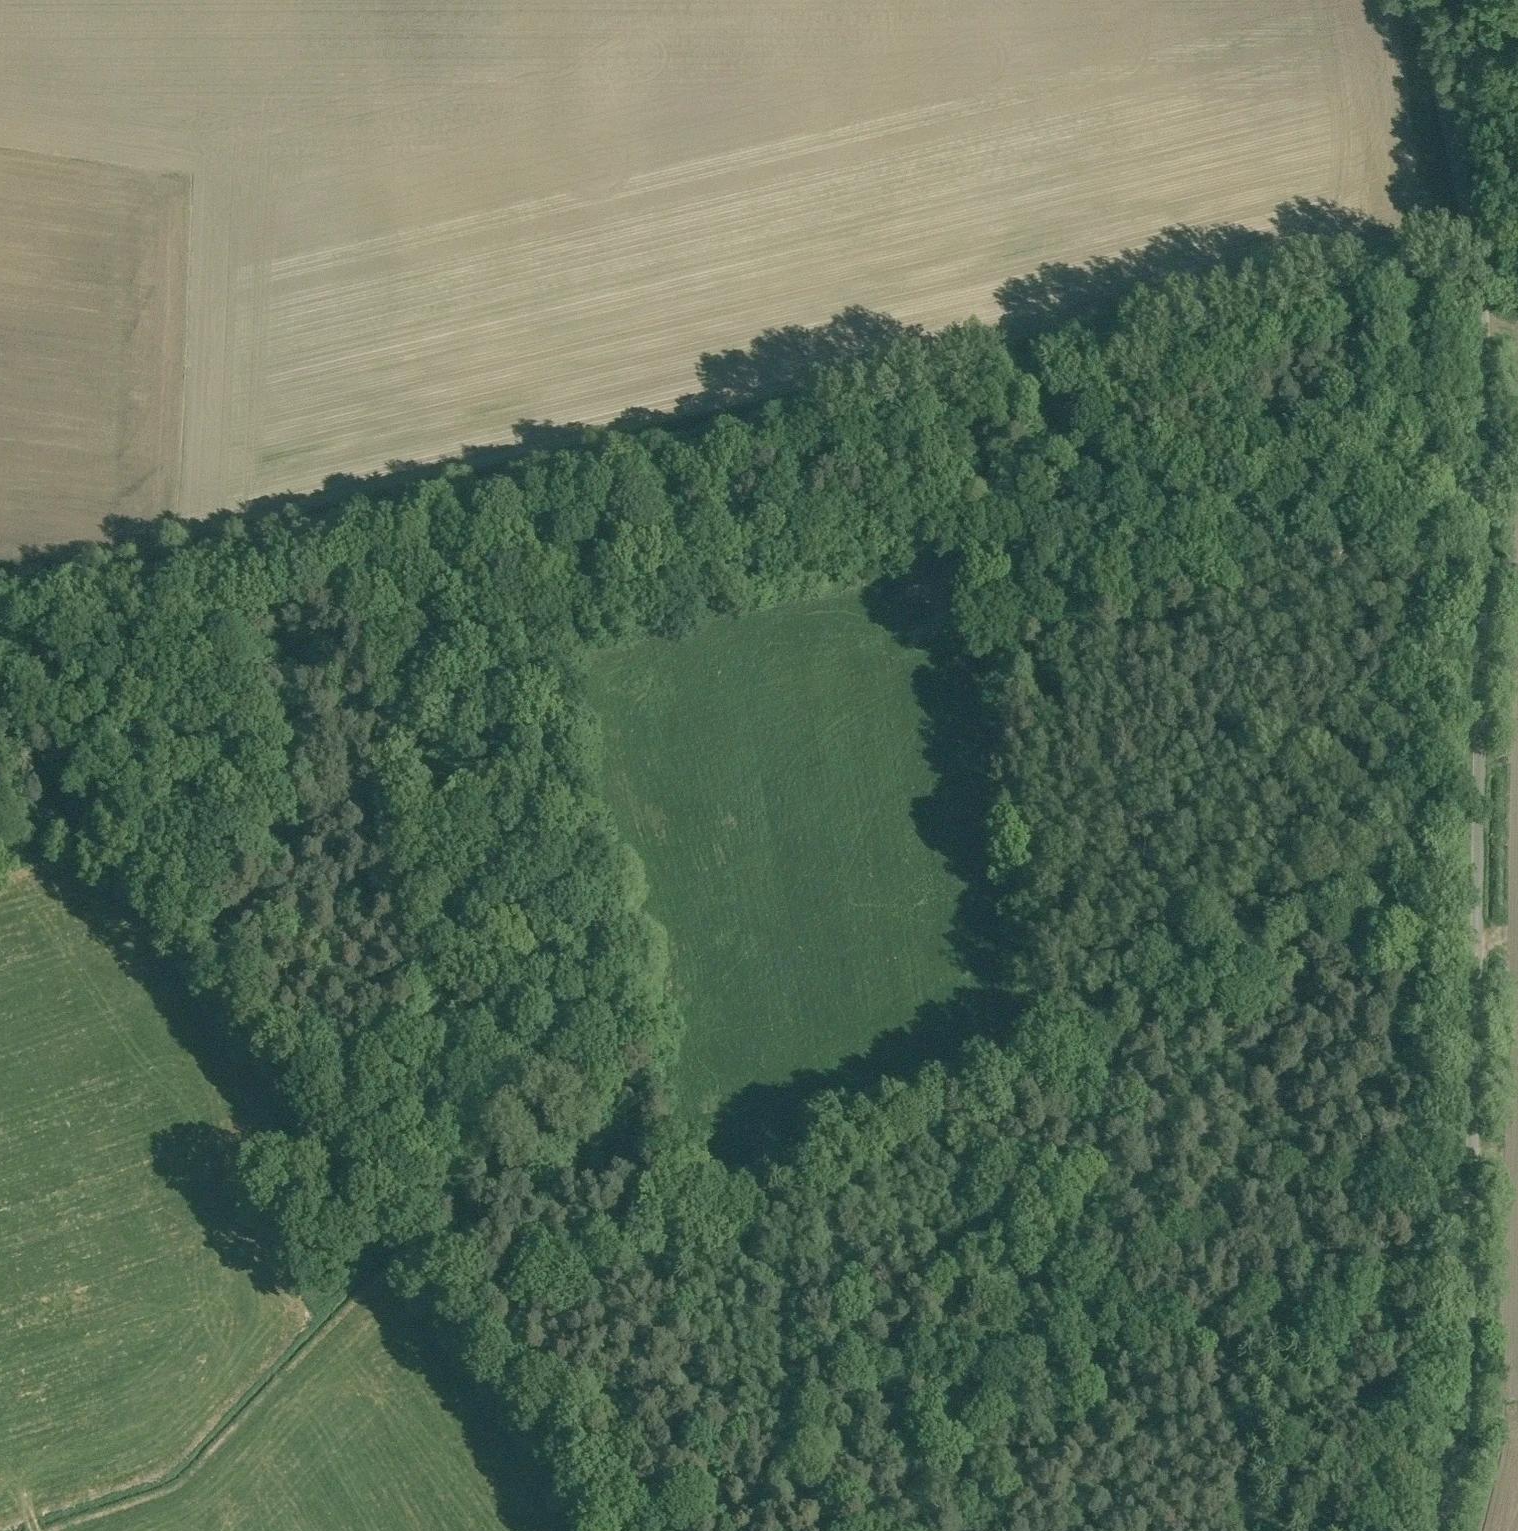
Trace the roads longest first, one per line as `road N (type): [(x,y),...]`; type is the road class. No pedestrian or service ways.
road 1 (unclassified): [(1421,0),(1465,226),(1479,404),(1469,1253),(1458,1397),(1432,1530)]
road 2 (track): [(1472,310),(127,648),(43,606),(0,607)]

